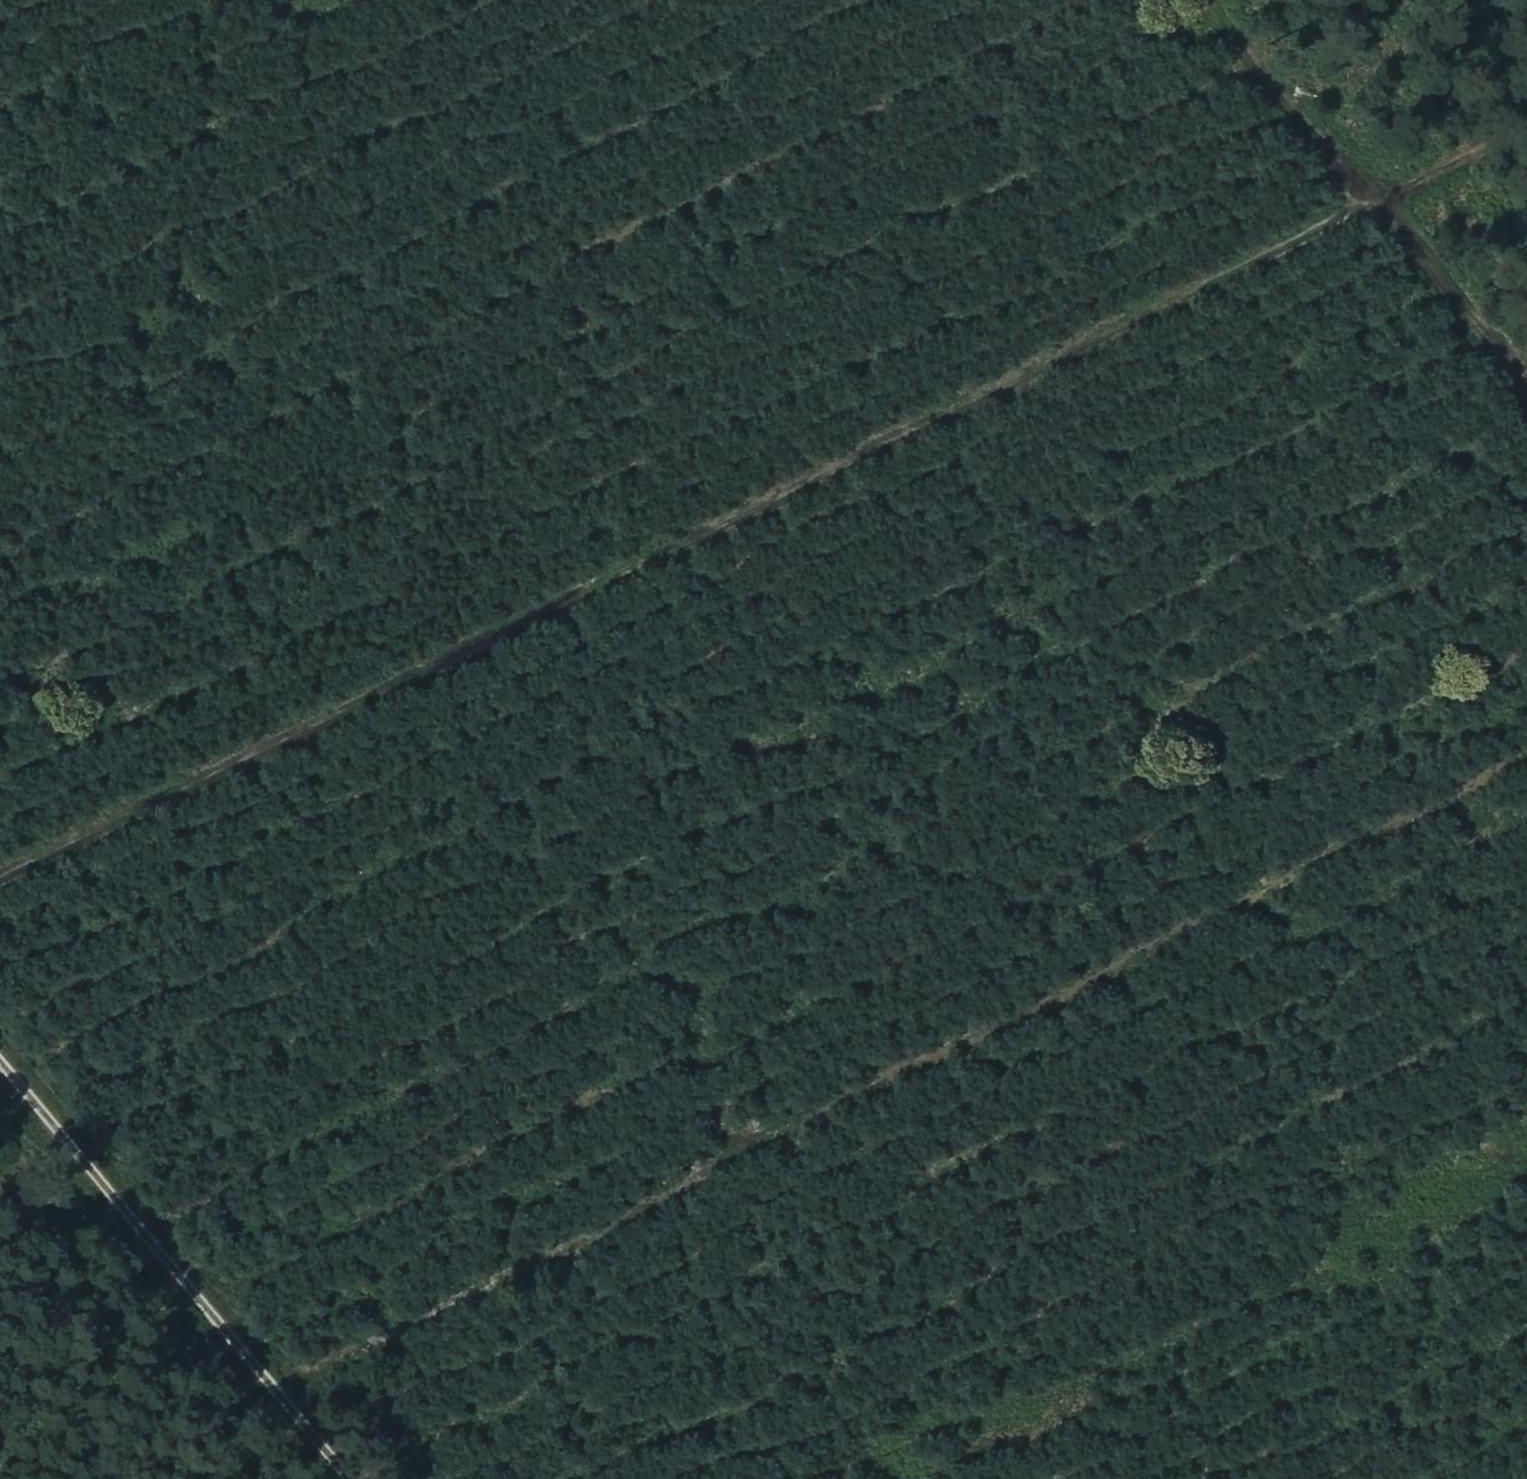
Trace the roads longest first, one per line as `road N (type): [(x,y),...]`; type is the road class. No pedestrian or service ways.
road 1 (track): [(0,1070),(344,1478)]
road 2 (track): [(1526,400),(1193,0)]

